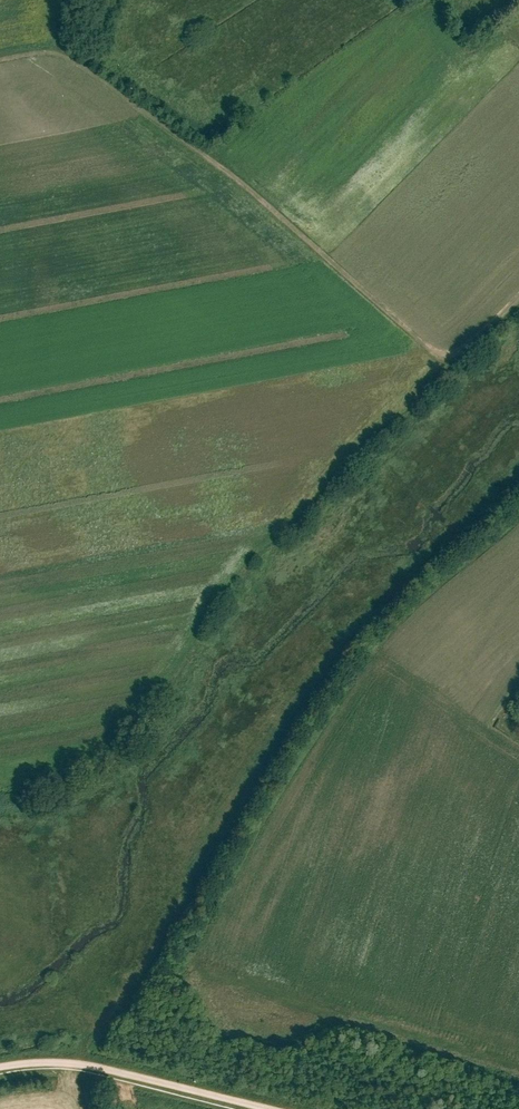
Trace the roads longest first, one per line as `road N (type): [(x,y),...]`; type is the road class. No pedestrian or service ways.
road 1 (track): [(0,64),(60,53),(220,169),(445,357),(463,357),(518,299)]
road 2 (track): [(272,1108),(106,1067),(0,1068)]

